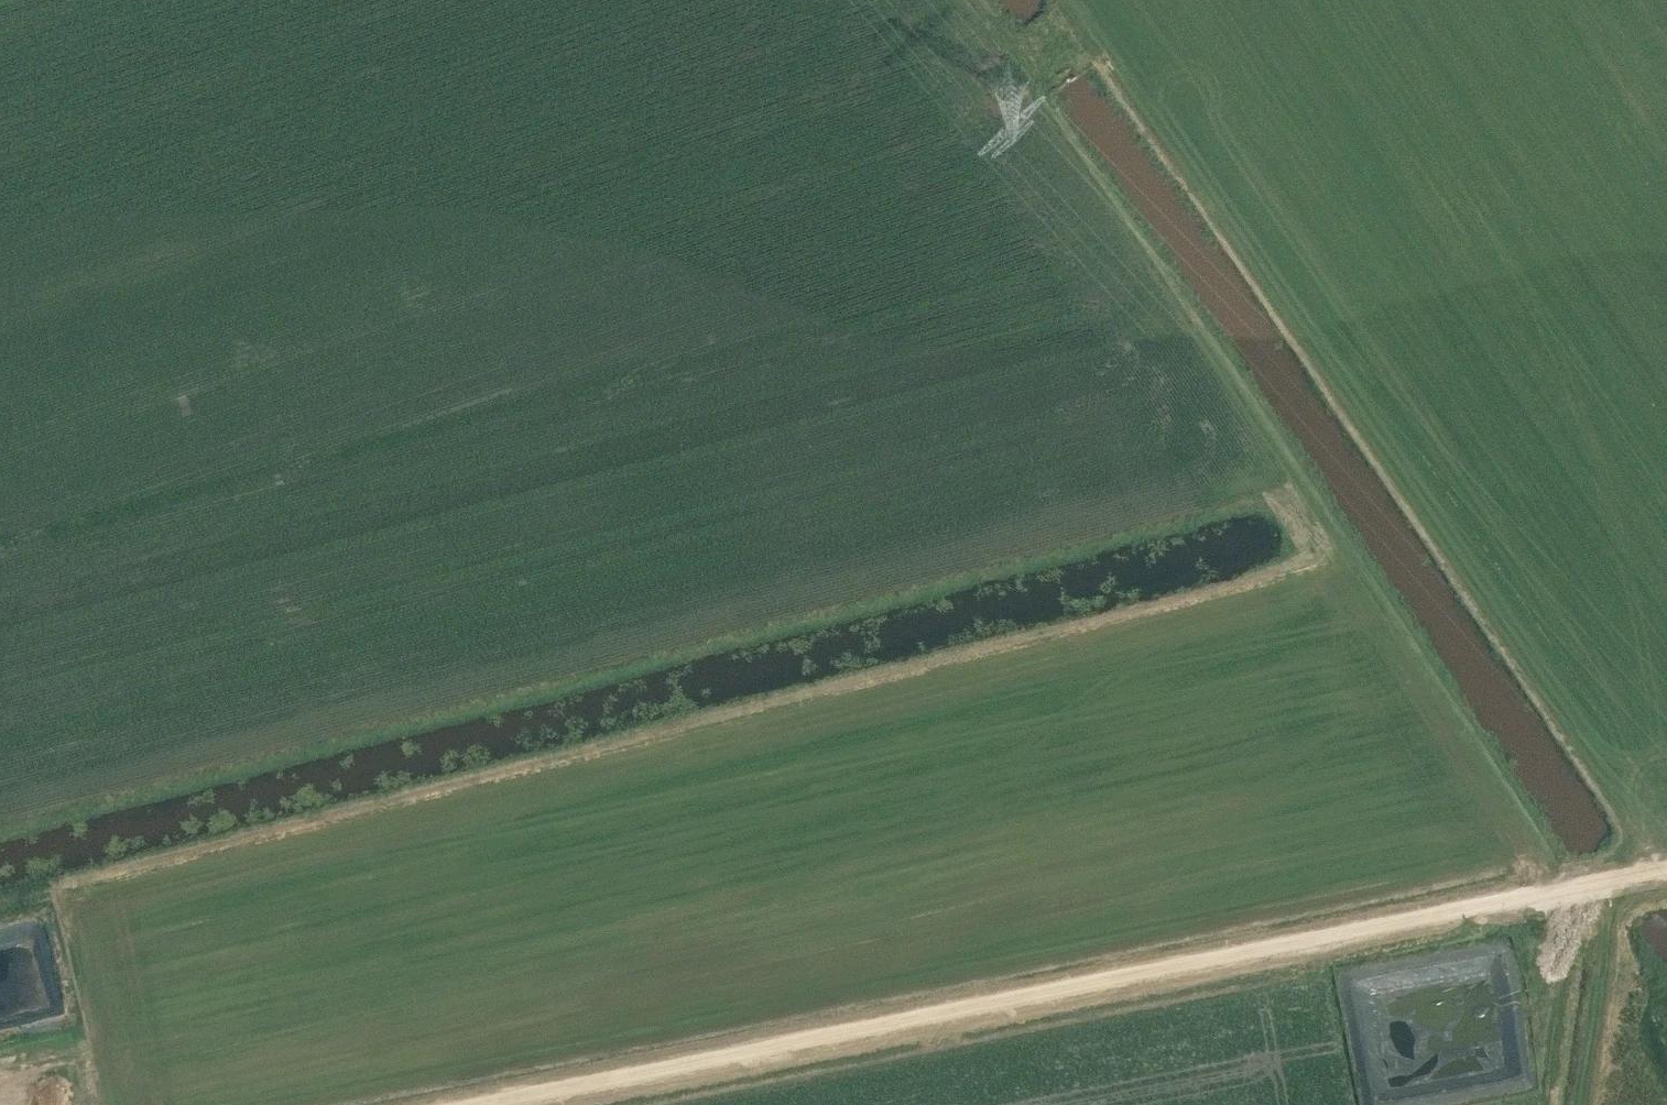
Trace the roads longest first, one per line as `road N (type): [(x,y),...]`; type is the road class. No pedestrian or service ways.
road 1 (unclassified): [(1666,870),(485,1104)]
road 2 (track): [(1609,882),(1585,1104)]

